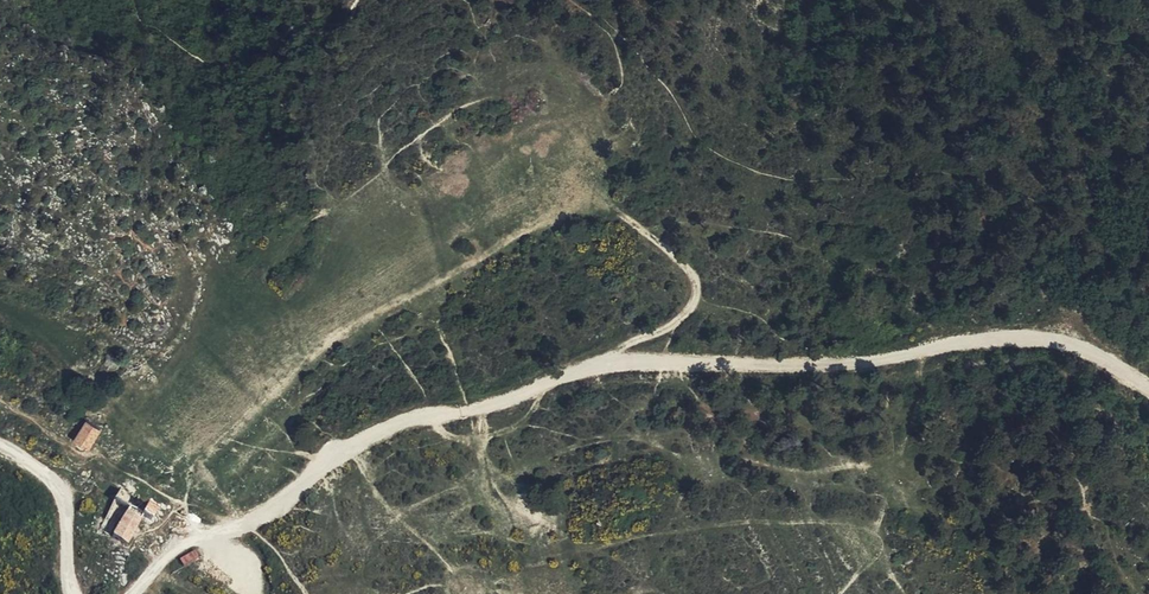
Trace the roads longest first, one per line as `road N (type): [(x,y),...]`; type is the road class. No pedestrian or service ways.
road 1 (track): [(245,523),(402,422),(479,409),(597,367),(858,366),(967,339),(1030,339),(1096,350),(1148,389)]
road 2 (track): [(601,204),(674,257),(695,278),(695,298),(665,332),(632,341),(601,367)]
road 3 (unclassified): [(0,448),(55,480),(65,498),(71,593)]

